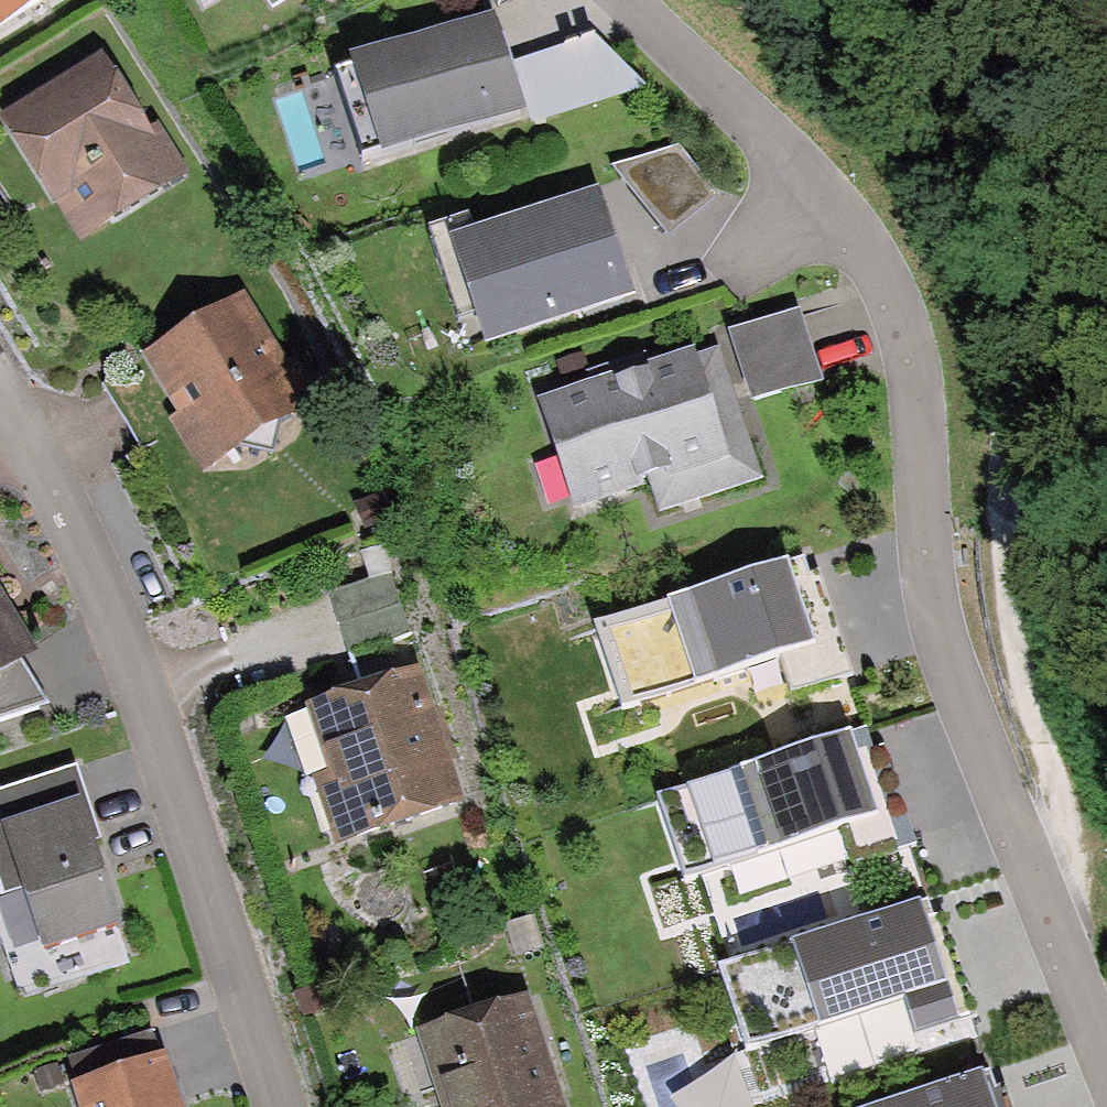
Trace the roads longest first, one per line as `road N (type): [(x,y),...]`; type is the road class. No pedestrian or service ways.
road 1 (residential): [(1106,1071),(939,636),(922,551),(909,359),(867,270),(795,174),(616,0)]
road 2 (track): [(943,0),(988,137),(1001,276),(996,580),(1019,686),(1055,795),(1052,929)]
road 3 (residential): [(270,1106),(120,658),(0,401)]

